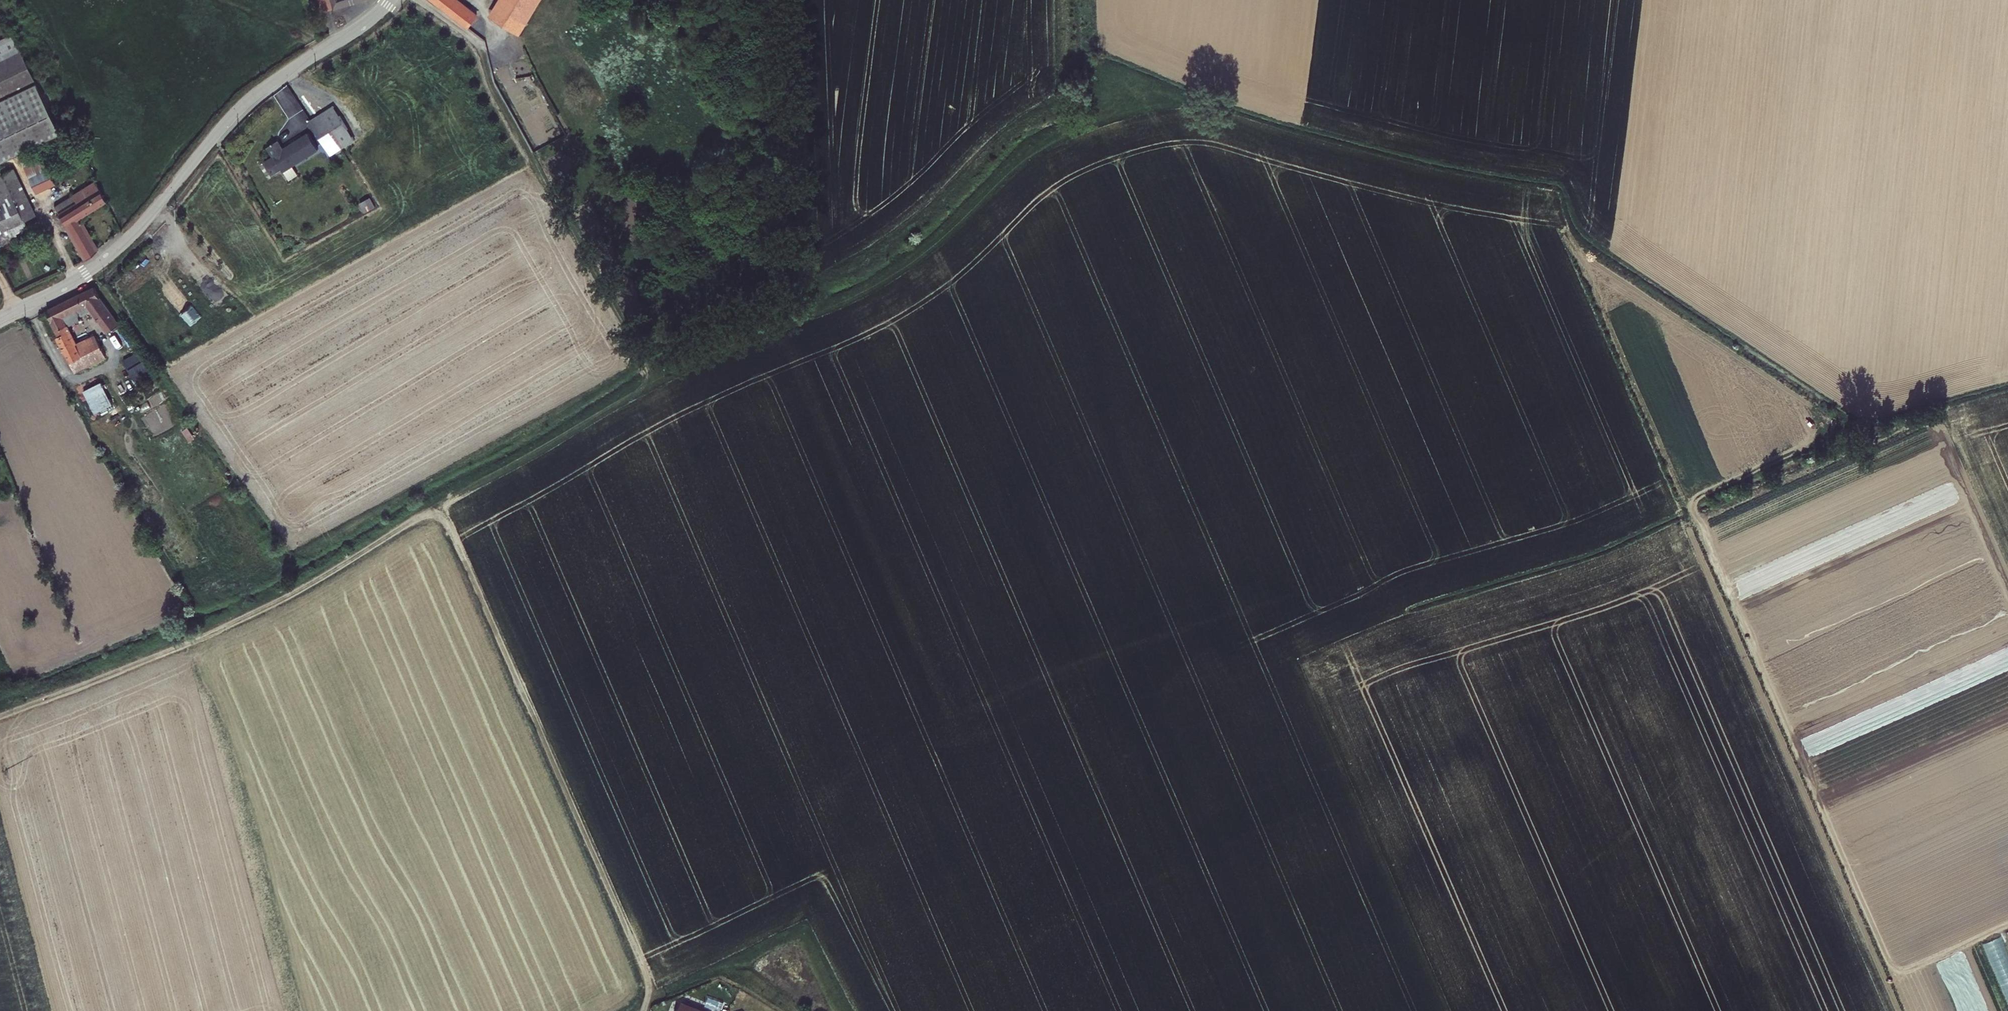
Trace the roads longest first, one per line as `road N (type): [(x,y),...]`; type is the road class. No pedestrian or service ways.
road 1 (unclassified): [(0,318),(112,253),(243,104),(389,0)]

